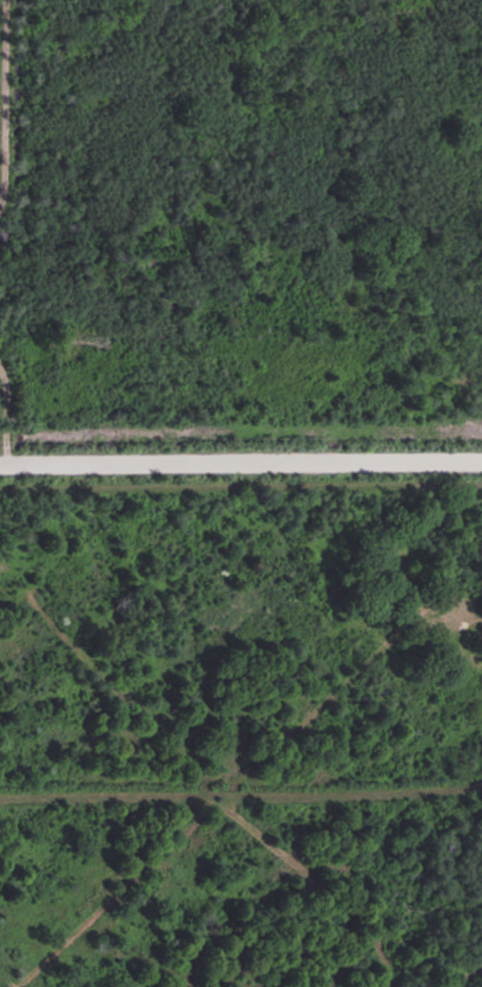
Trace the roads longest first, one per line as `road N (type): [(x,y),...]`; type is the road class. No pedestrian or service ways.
road 1 (residential): [(0,462),(481,459)]

